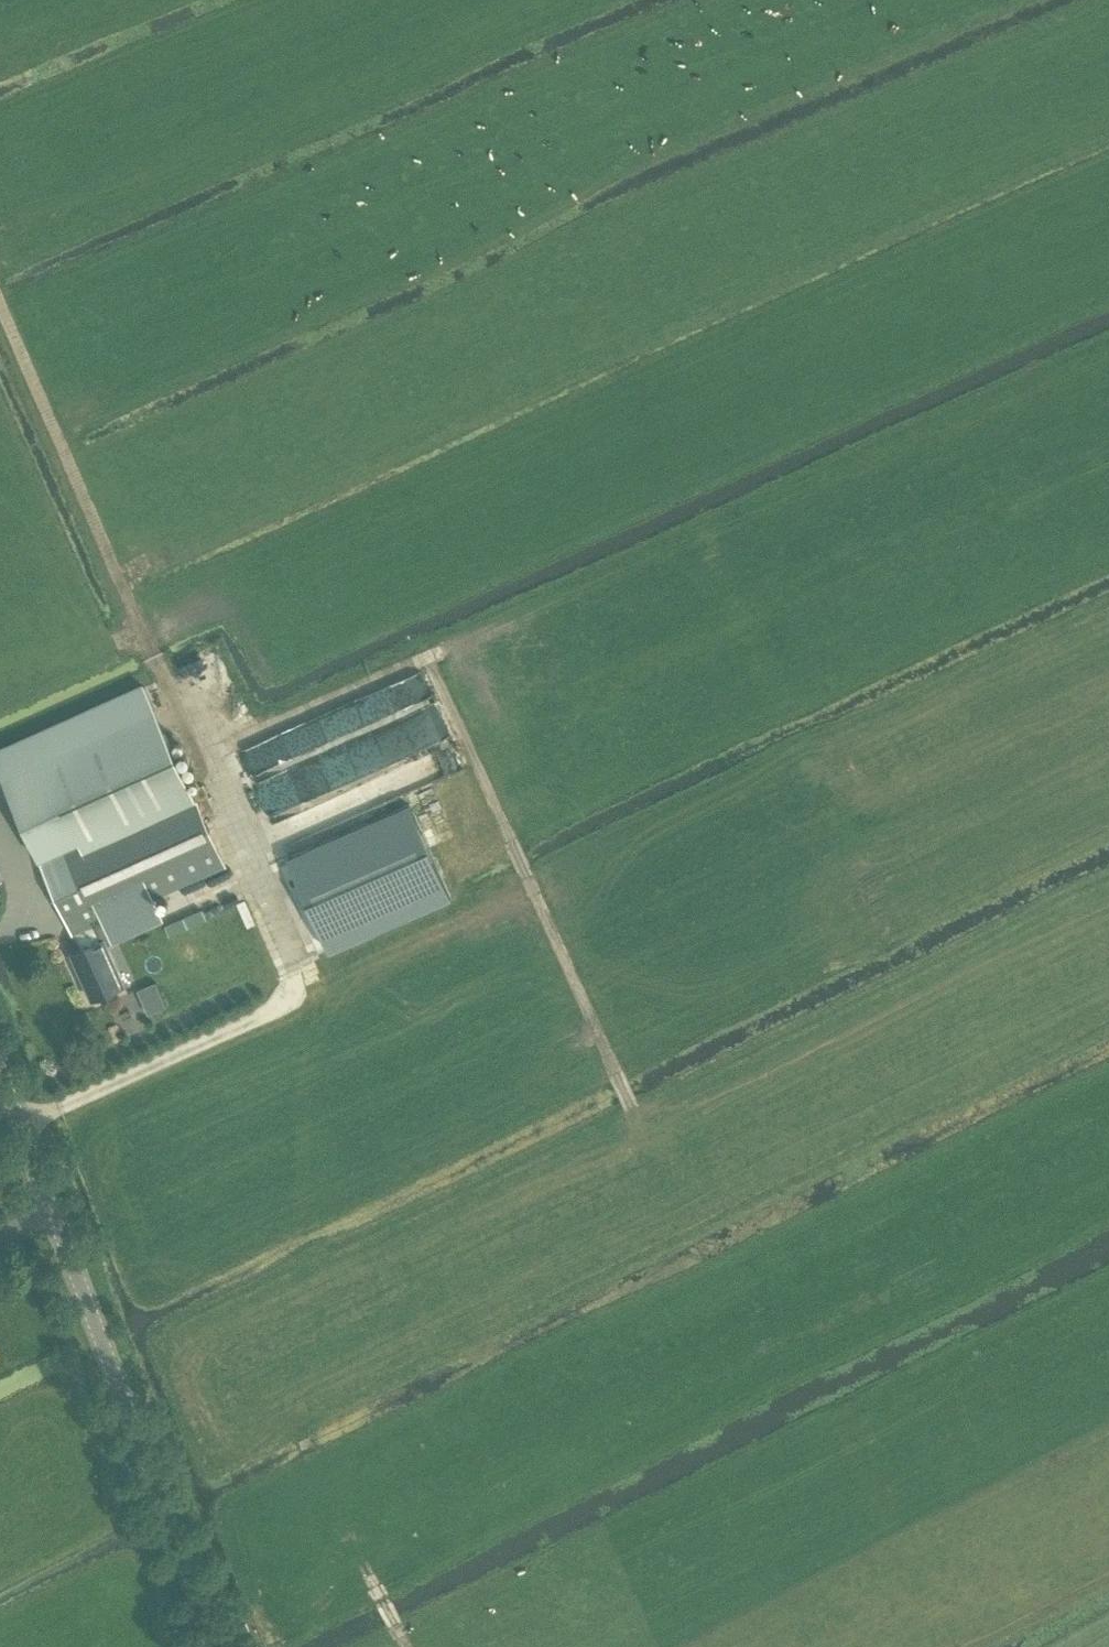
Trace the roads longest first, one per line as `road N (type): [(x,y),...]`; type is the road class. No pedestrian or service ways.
road 1 (unclassified): [(220,1646),(0,1063)]

